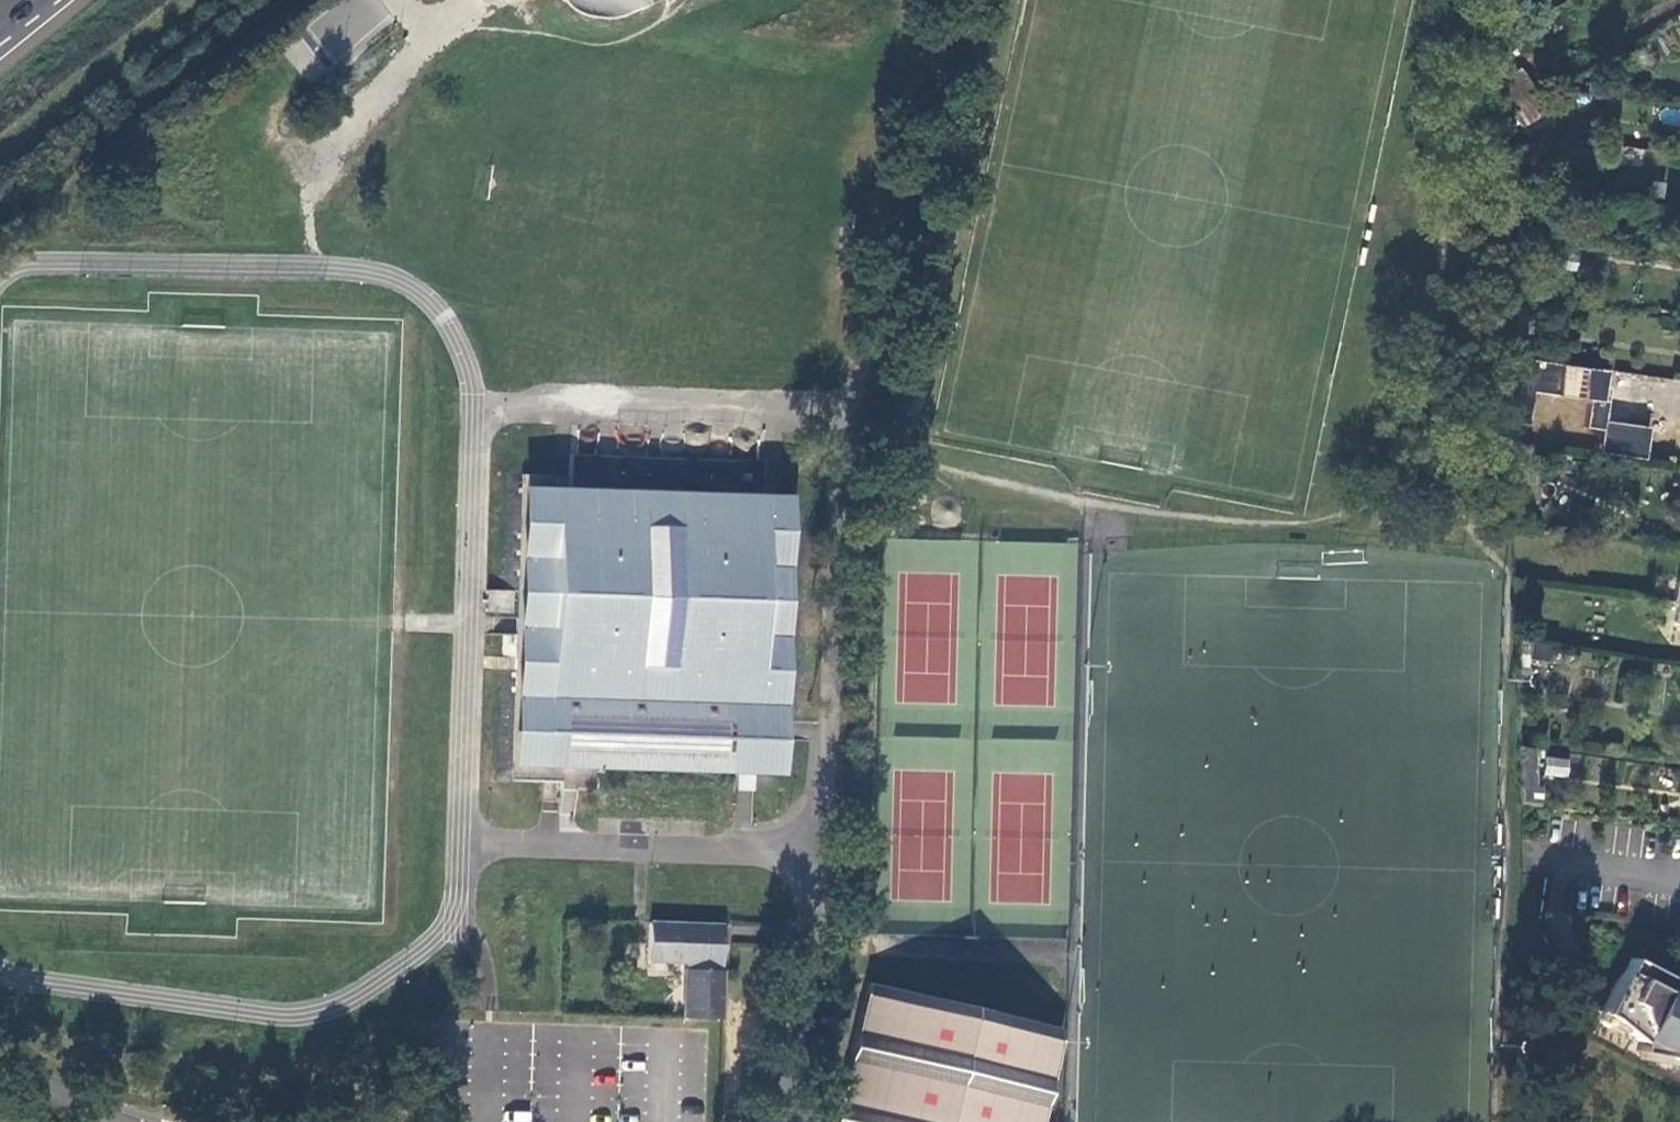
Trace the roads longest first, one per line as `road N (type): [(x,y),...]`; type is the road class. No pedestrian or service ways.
road 1 (residential): [(120,1121),(61,1100),(0,1061)]

